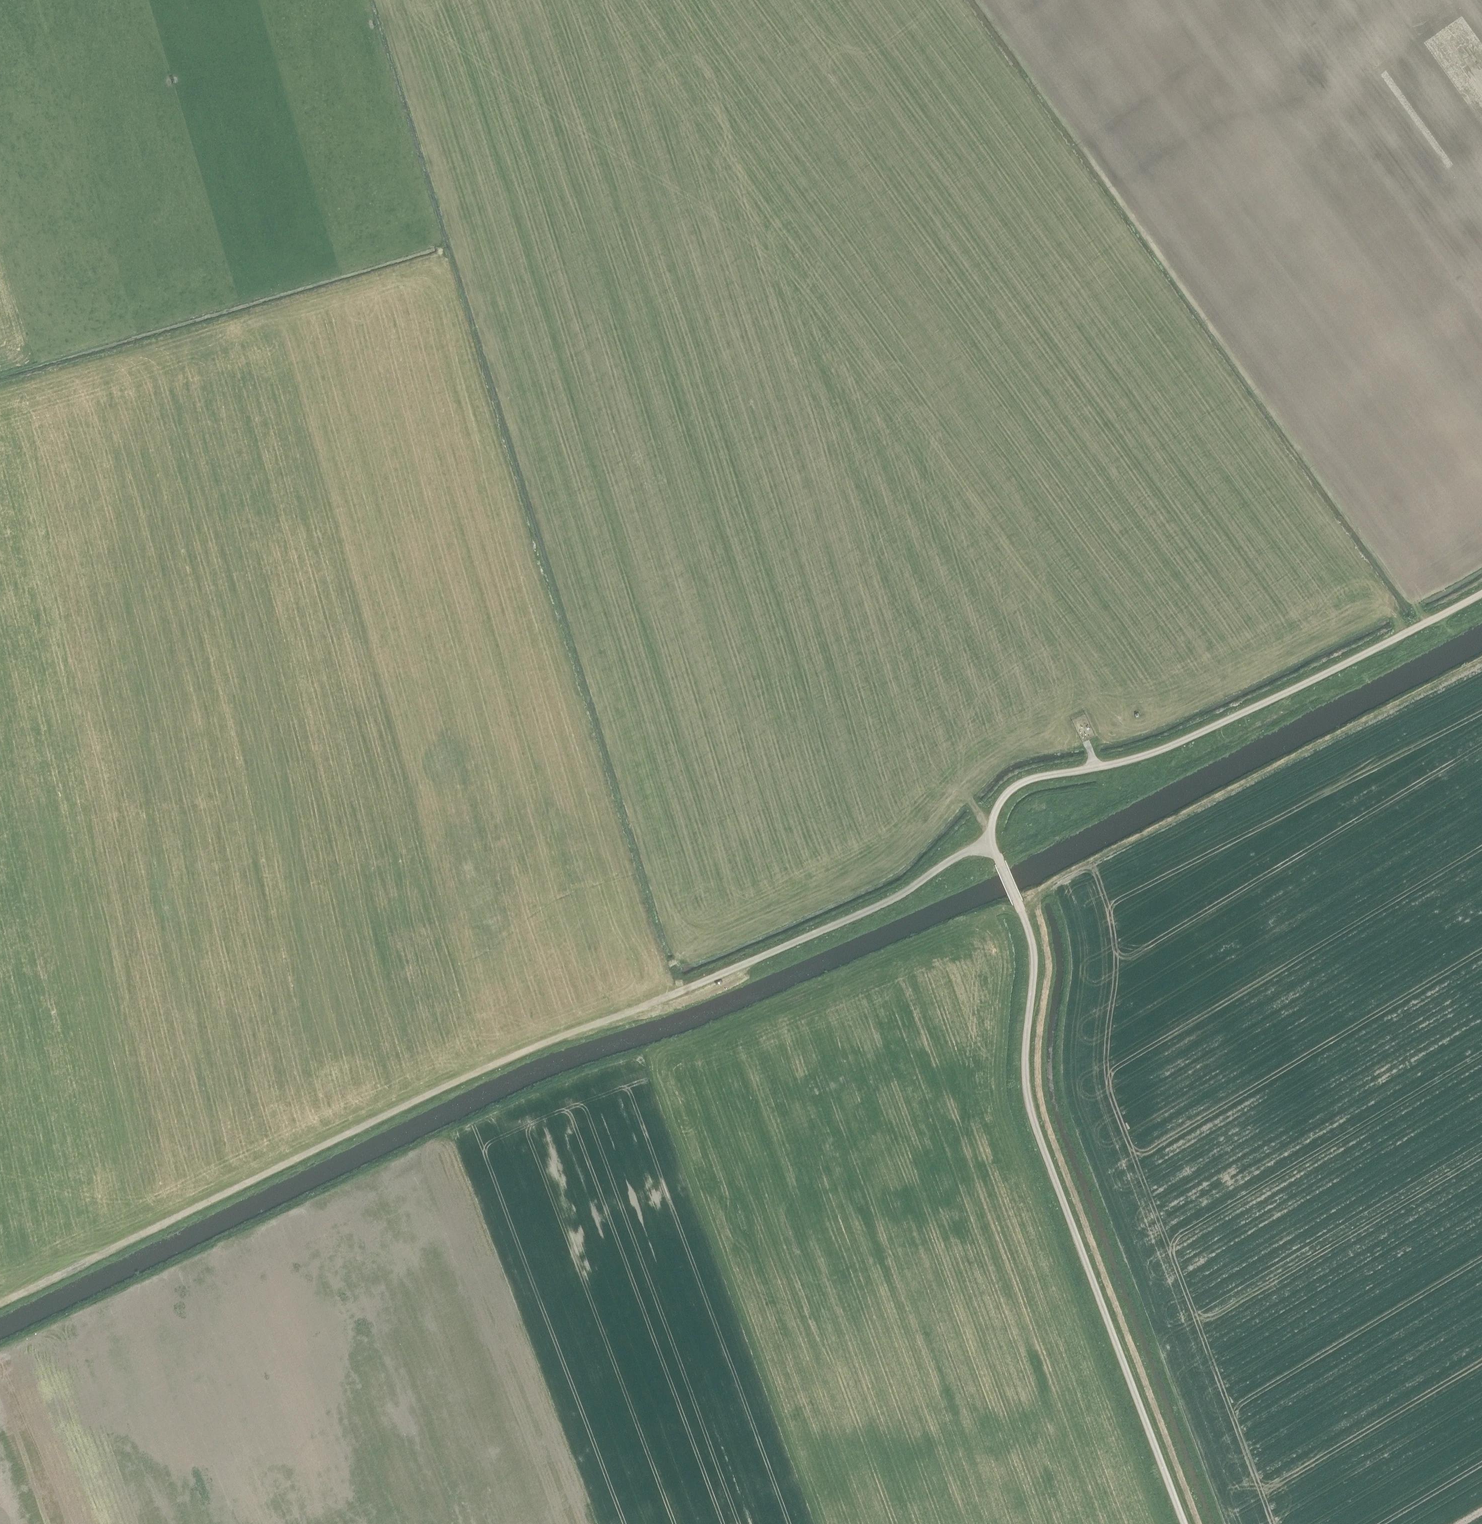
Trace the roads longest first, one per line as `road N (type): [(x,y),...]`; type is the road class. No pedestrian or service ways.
road 1 (unclassified): [(1185,1523),(1030,1106),(1025,1050),(1034,947),(993,844),(994,814),(1027,779),(1146,757),(1481,594)]
road 2 (track): [(993,844),(884,902),(669,996),(548,1037),(0,1303)]

